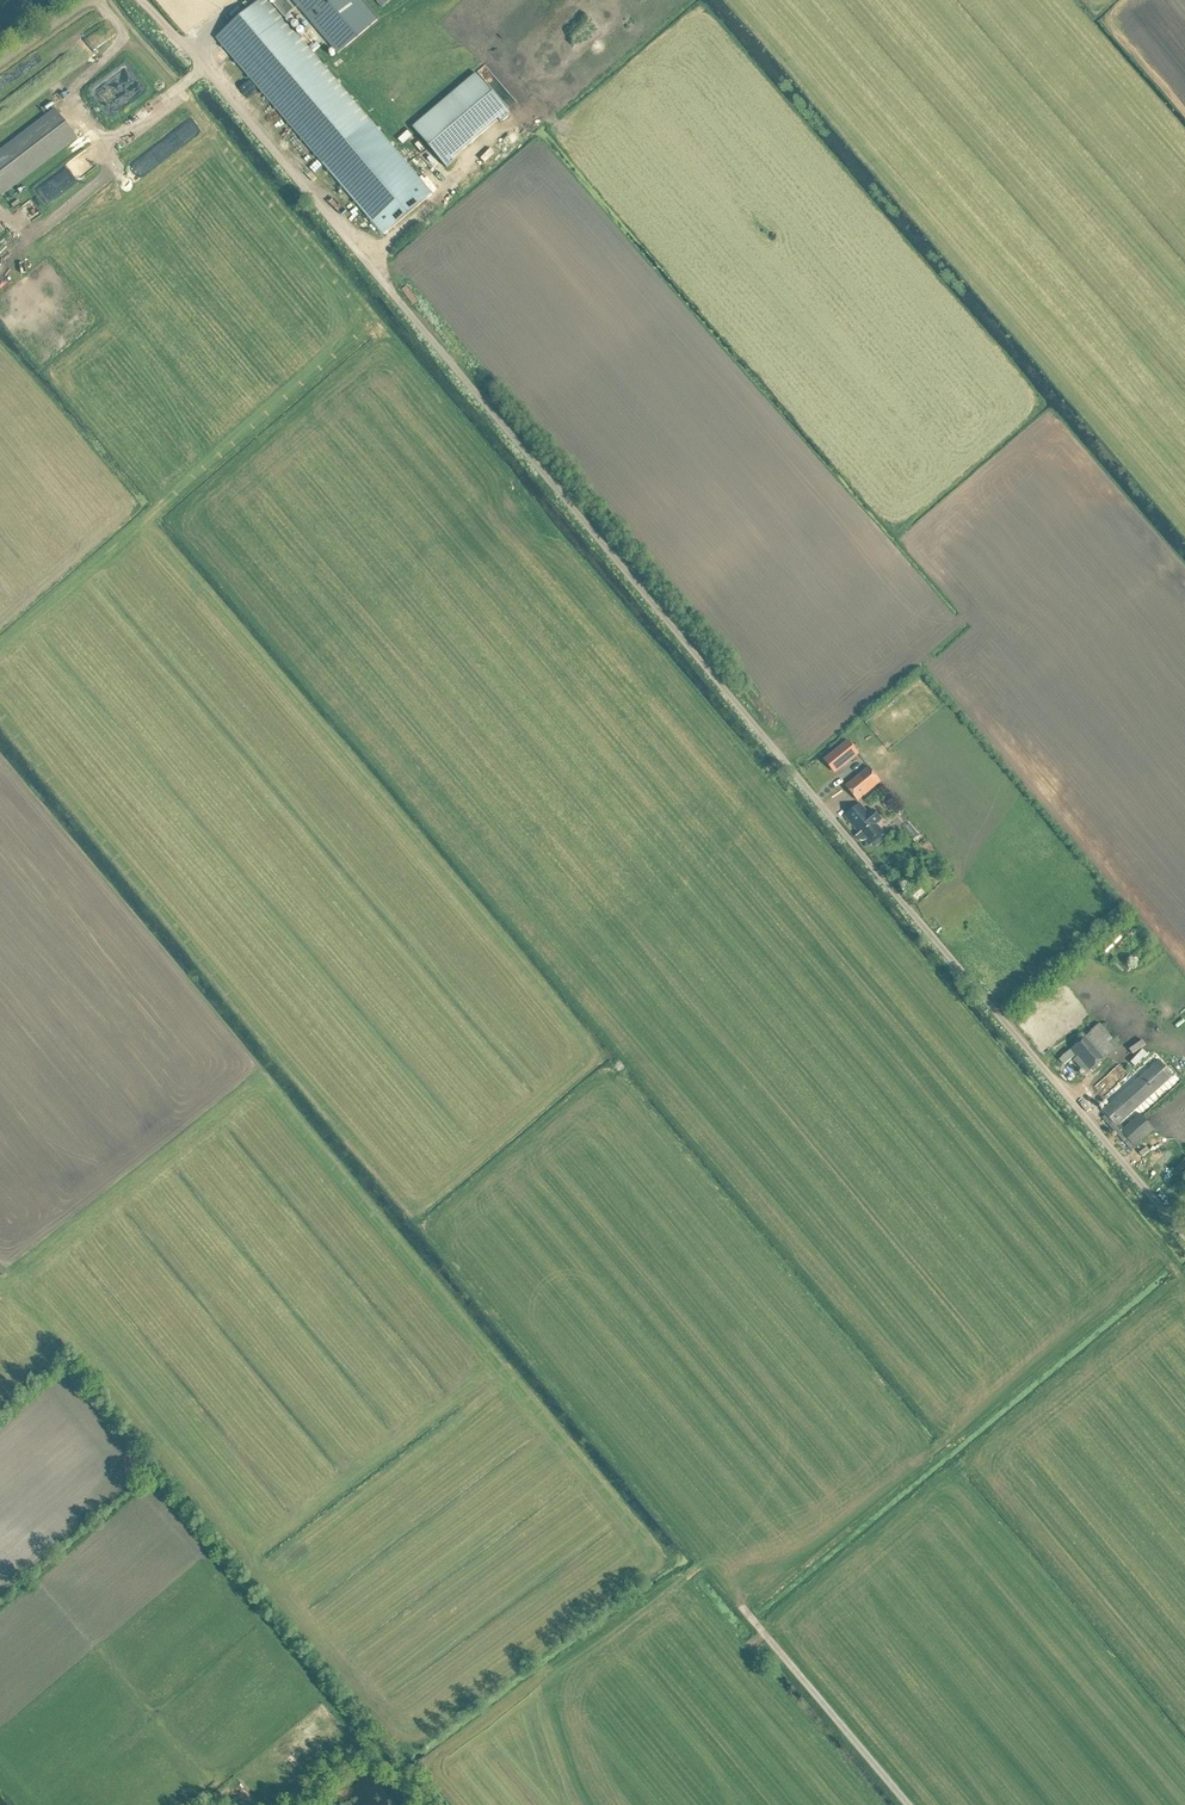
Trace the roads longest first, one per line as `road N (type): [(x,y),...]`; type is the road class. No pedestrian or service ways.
road 1 (unclassified): [(1184,1237),(139,0)]

